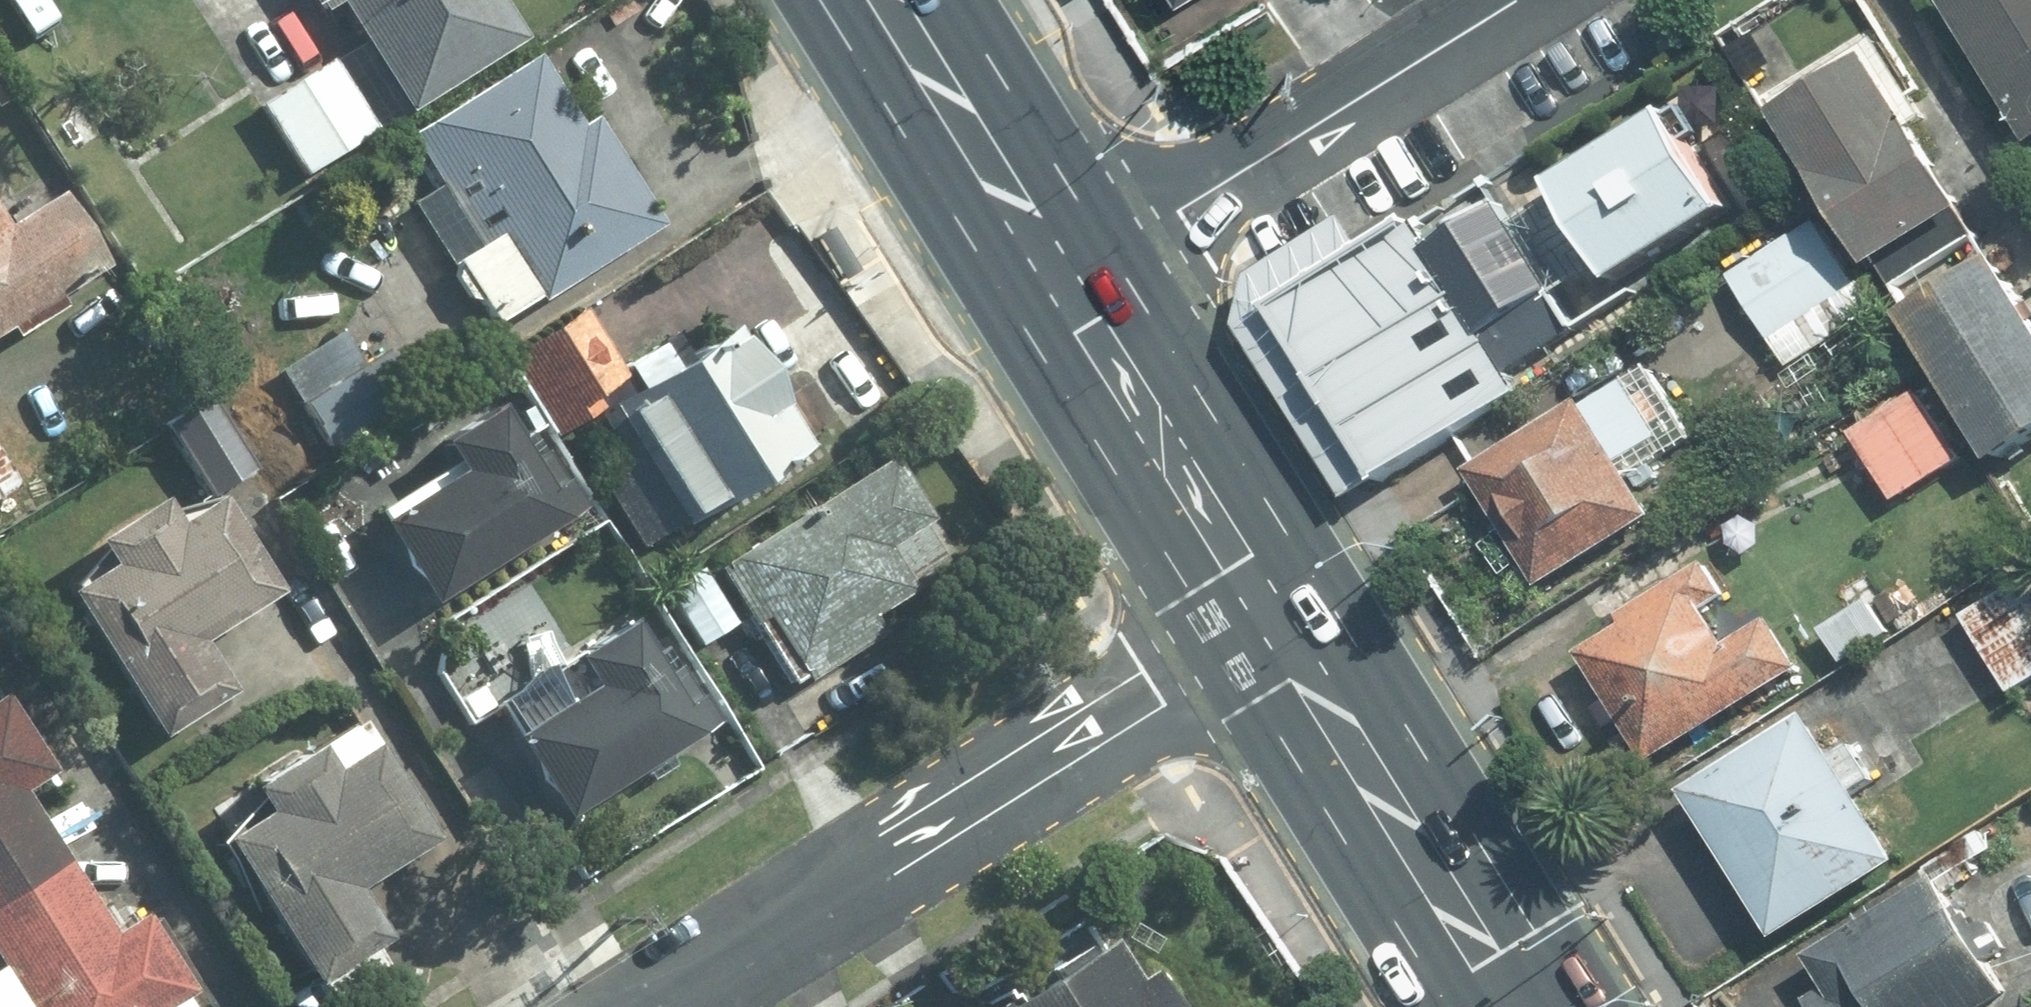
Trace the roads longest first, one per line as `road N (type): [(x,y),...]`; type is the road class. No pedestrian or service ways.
road 1 (residential): [(1064,285),(1517,0)]
road 2 (residential): [(873,870),(1276,621)]
road 3 (primary): [(1276,621),(1517,1006)]
road 4 (primary): [(1064,285),(1276,621)]
road 5 (primary): [(887,0),(1064,285)]
road 6 (residential): [(873,870),(662,1006)]

